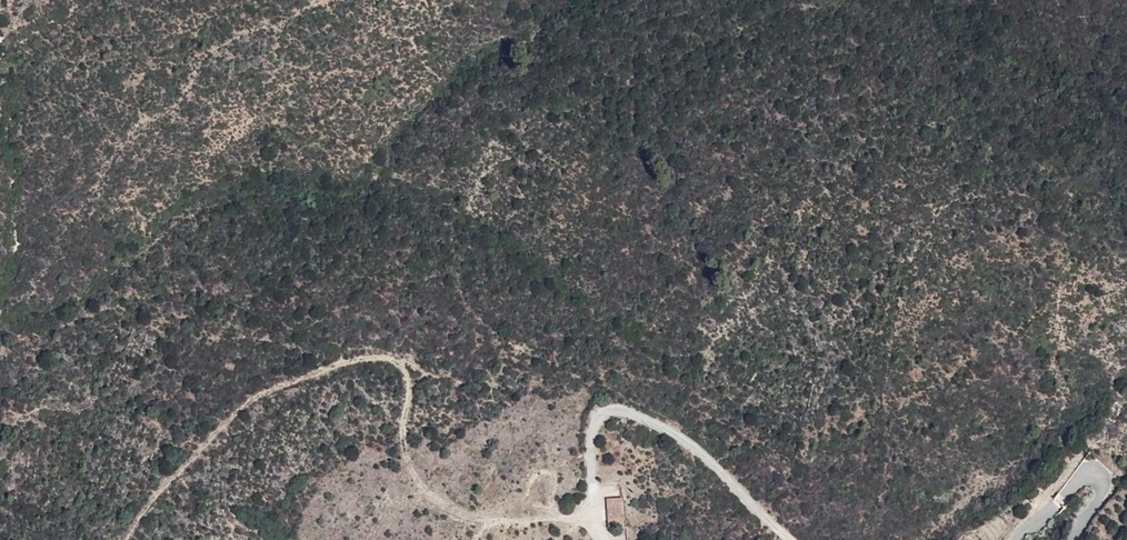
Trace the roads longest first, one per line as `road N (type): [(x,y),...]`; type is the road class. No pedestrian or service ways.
road 1 (track): [(127,539),(175,471),(273,384),(369,359),(398,363),(412,385),(405,469),(431,497),(477,517),(530,525),(591,517)]

